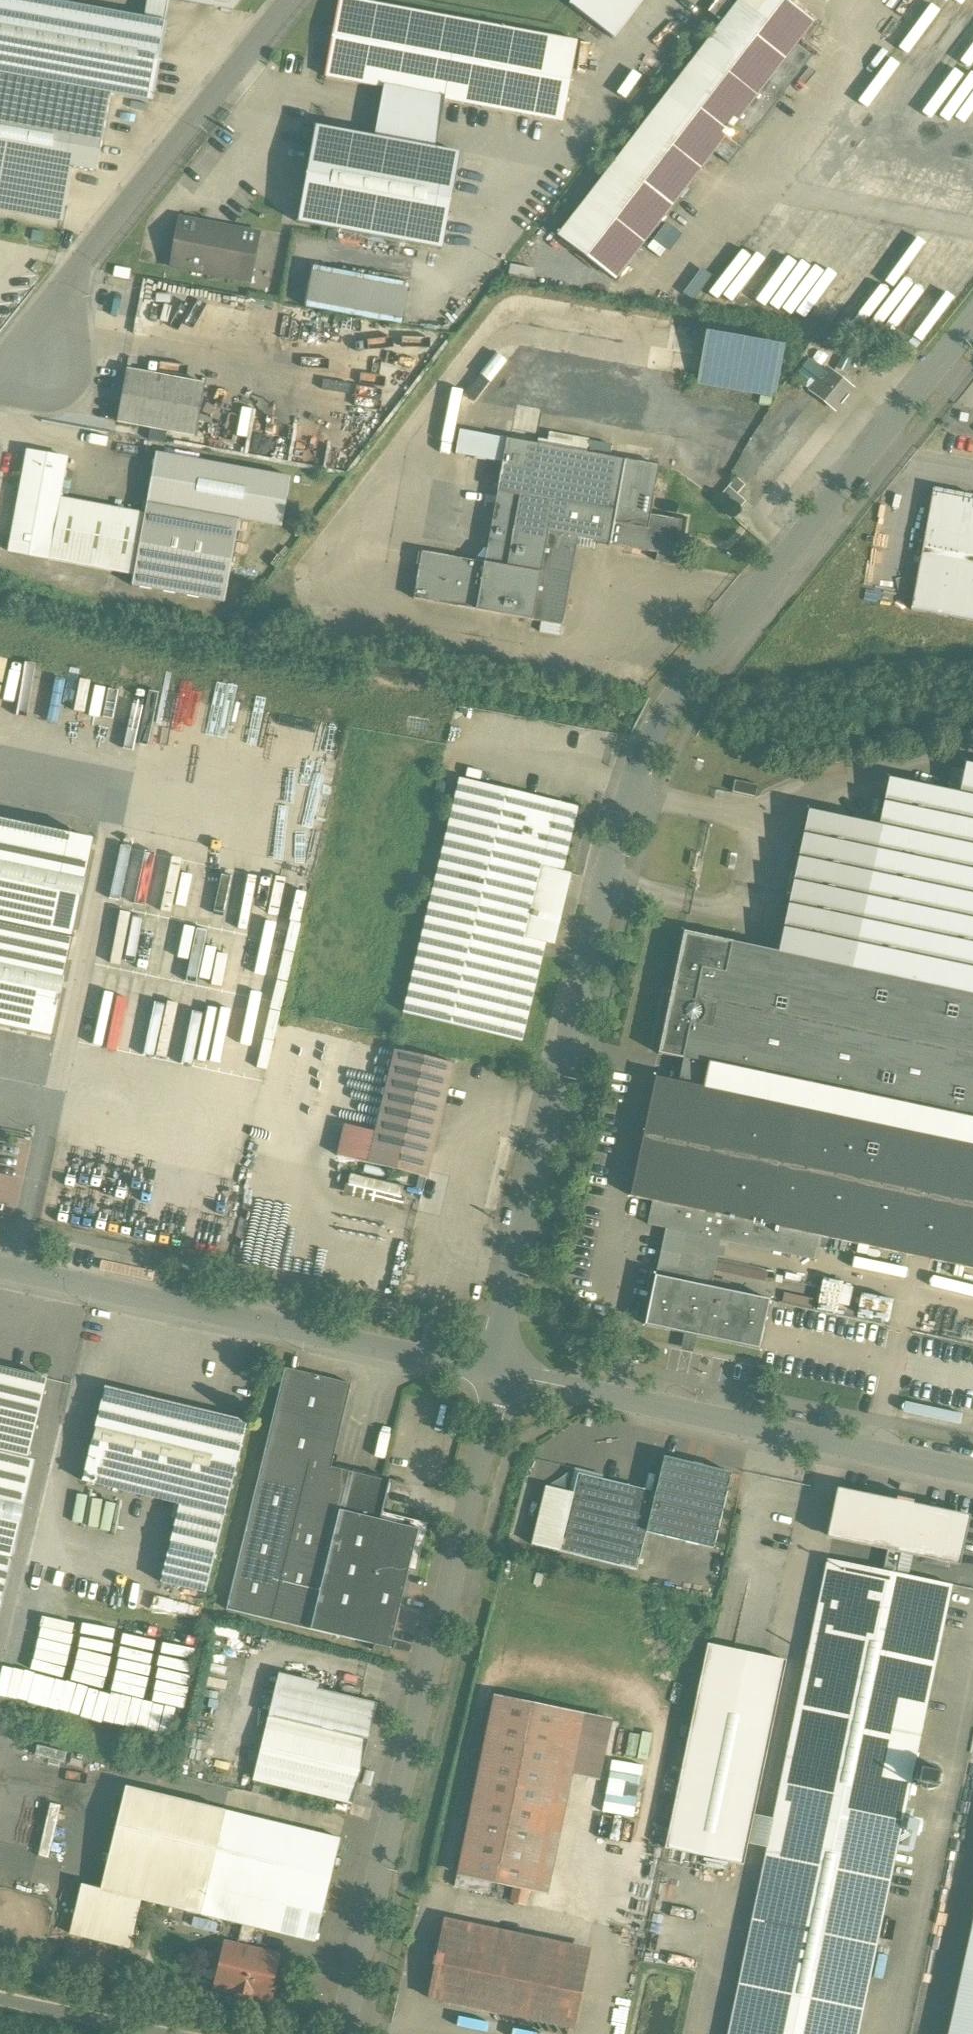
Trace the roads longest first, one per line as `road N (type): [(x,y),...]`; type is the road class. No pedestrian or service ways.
road 1 (residential): [(497,1372),(627,796),(662,719),(972,323)]
road 2 (residential): [(343,2033),(497,1372)]
road 3 (residential): [(497,1372),(0,1267)]
road 4 (residential): [(972,1478),(497,1372)]
road 5 (residential): [(288,0),(78,270),(37,357)]
road 6 (unclassified): [(163,2033),(0,2000)]

